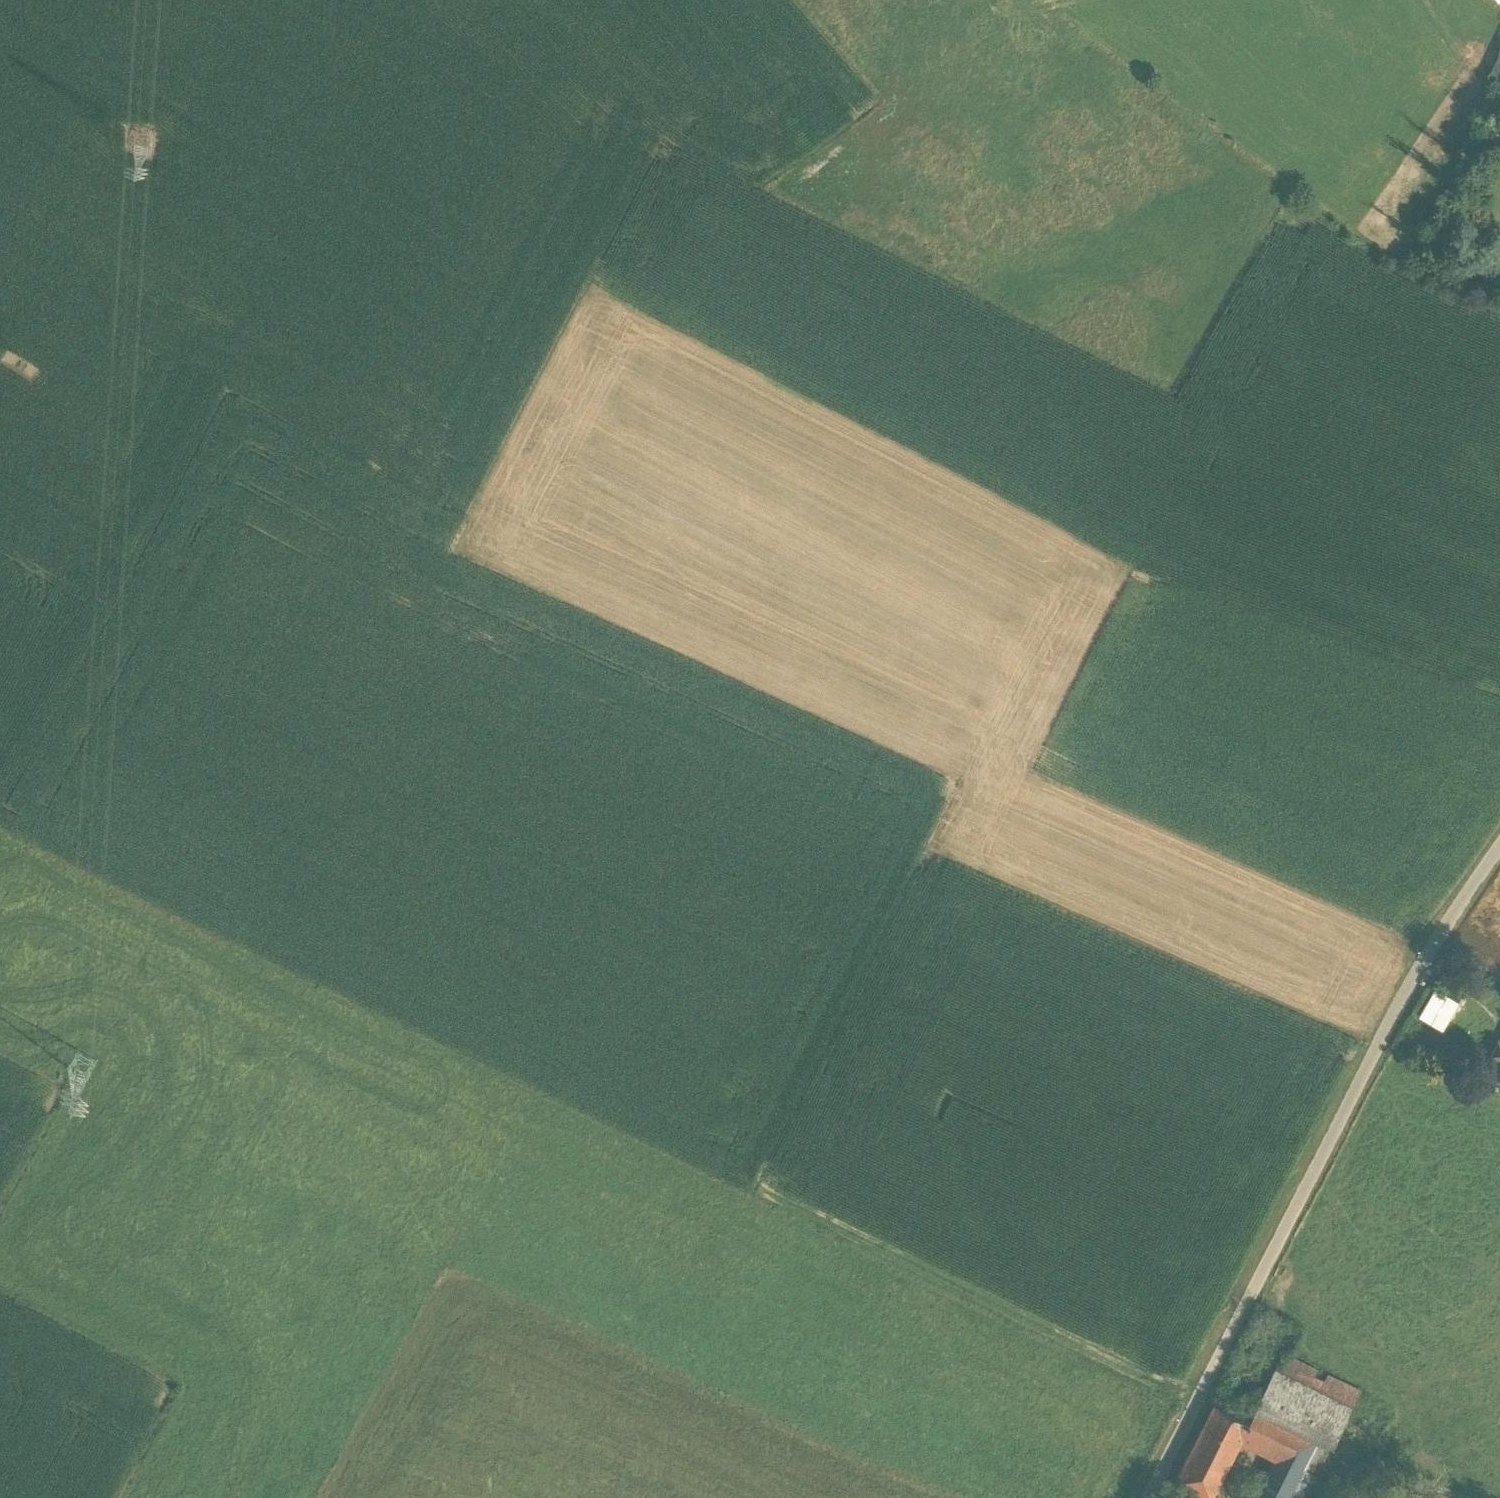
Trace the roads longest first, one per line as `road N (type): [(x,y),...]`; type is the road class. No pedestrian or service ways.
road 1 (unclassified): [(1499,844),(1394,1012),(1145,1497)]

